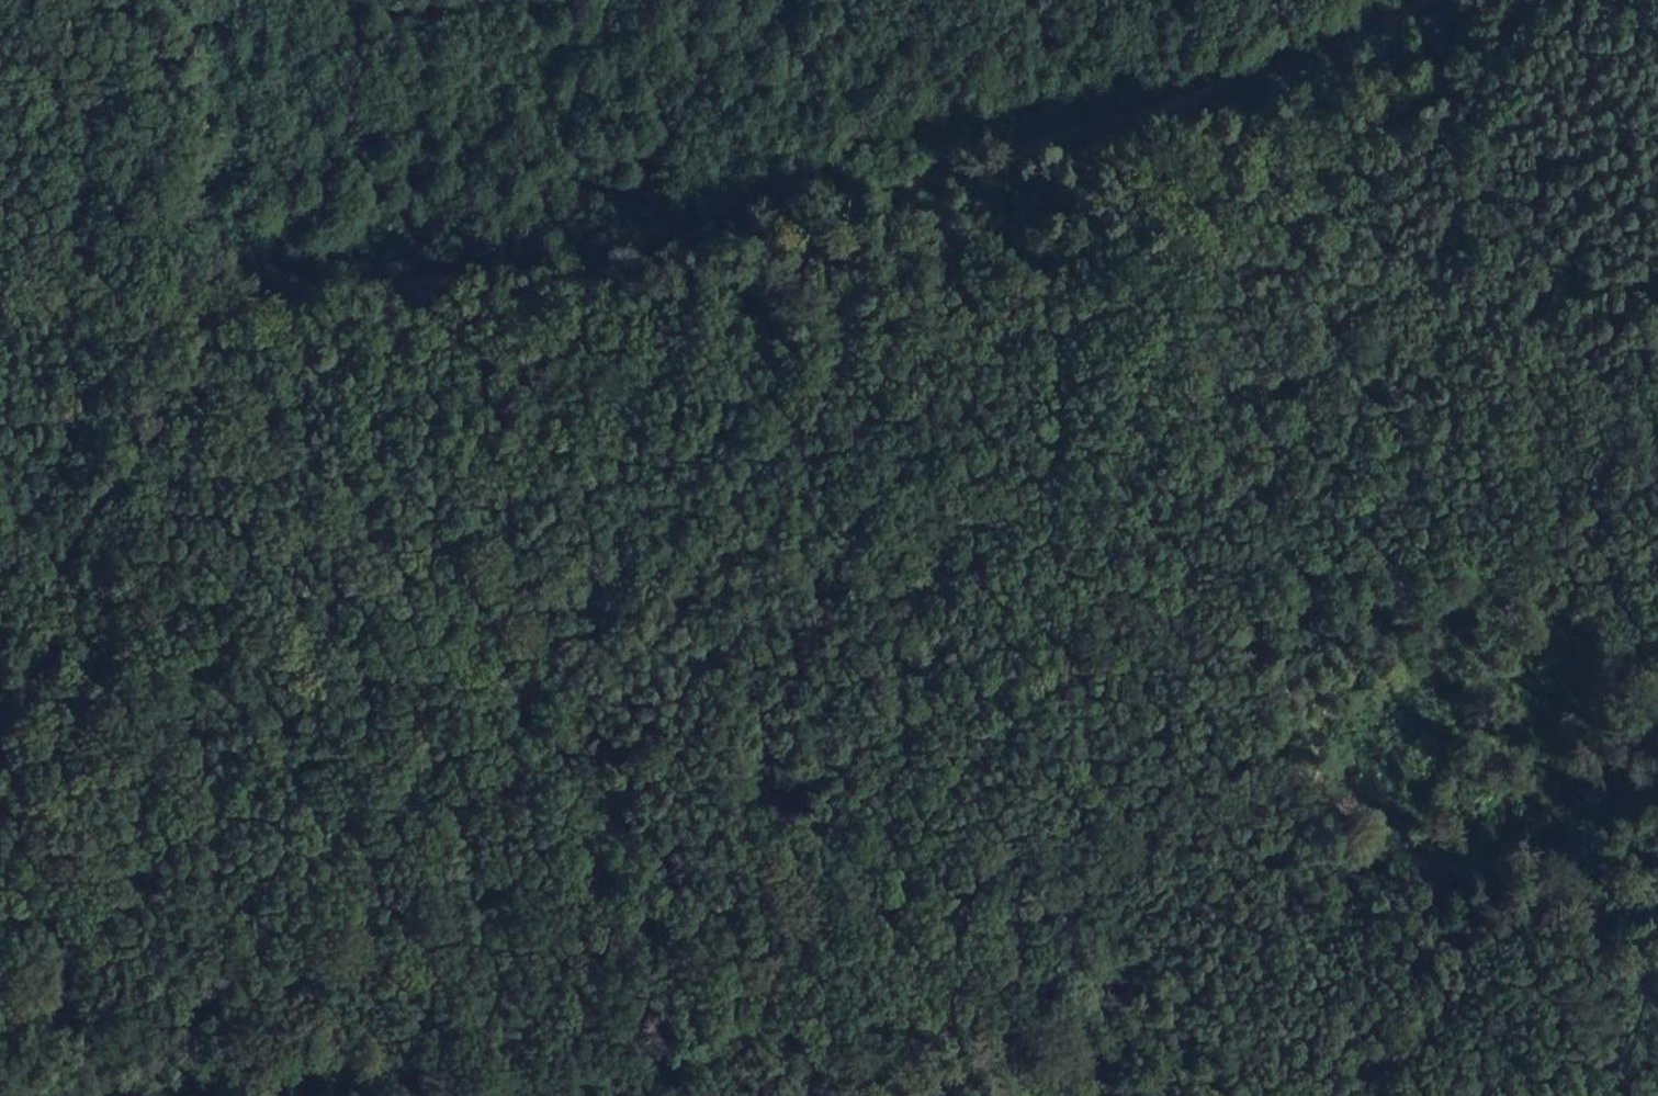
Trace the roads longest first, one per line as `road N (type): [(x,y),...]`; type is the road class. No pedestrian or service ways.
road 1 (track): [(0,325),(471,283),(806,199),(1001,166),(1313,58),(1433,0)]
road 2 (track): [(1487,0),(1321,174),(1311,207),(1314,232),(1335,256),(1409,274),(1657,432)]

